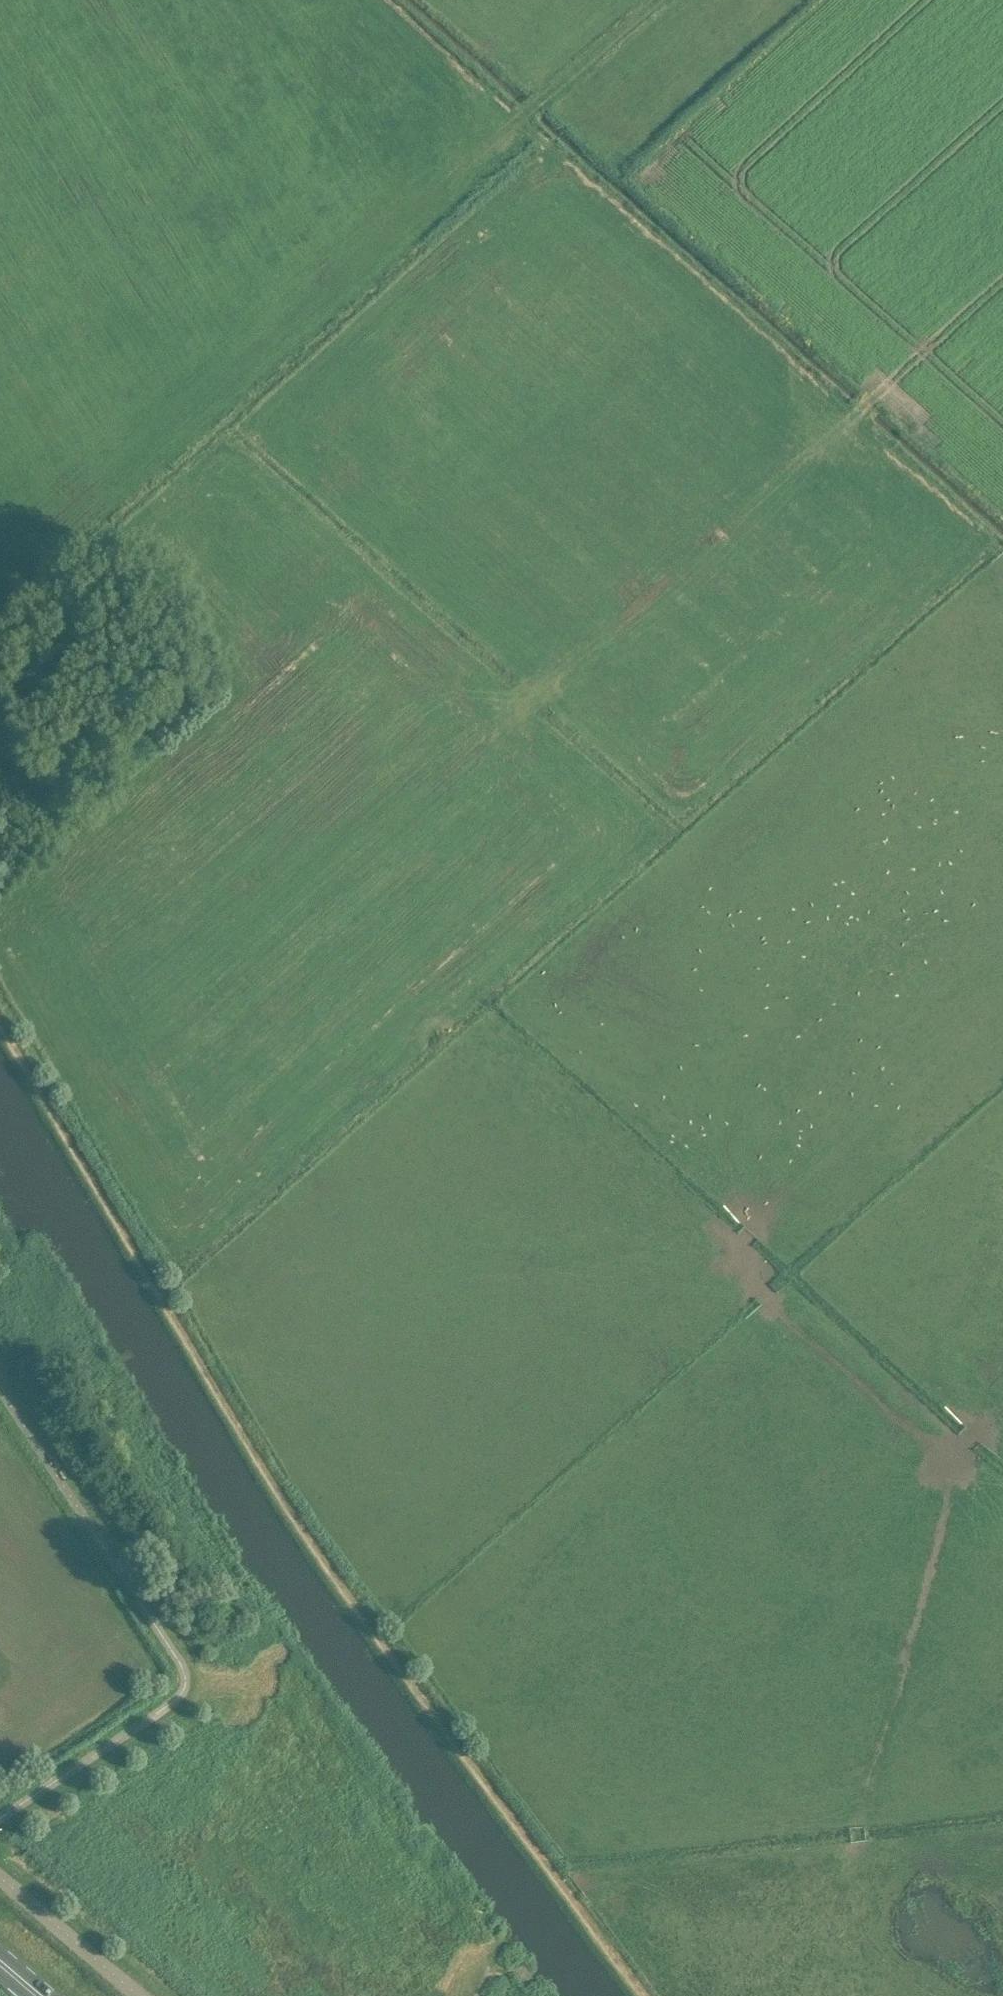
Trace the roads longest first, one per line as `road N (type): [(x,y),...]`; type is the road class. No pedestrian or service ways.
road 1 (unclassified): [(144,1995),(0,1876)]

